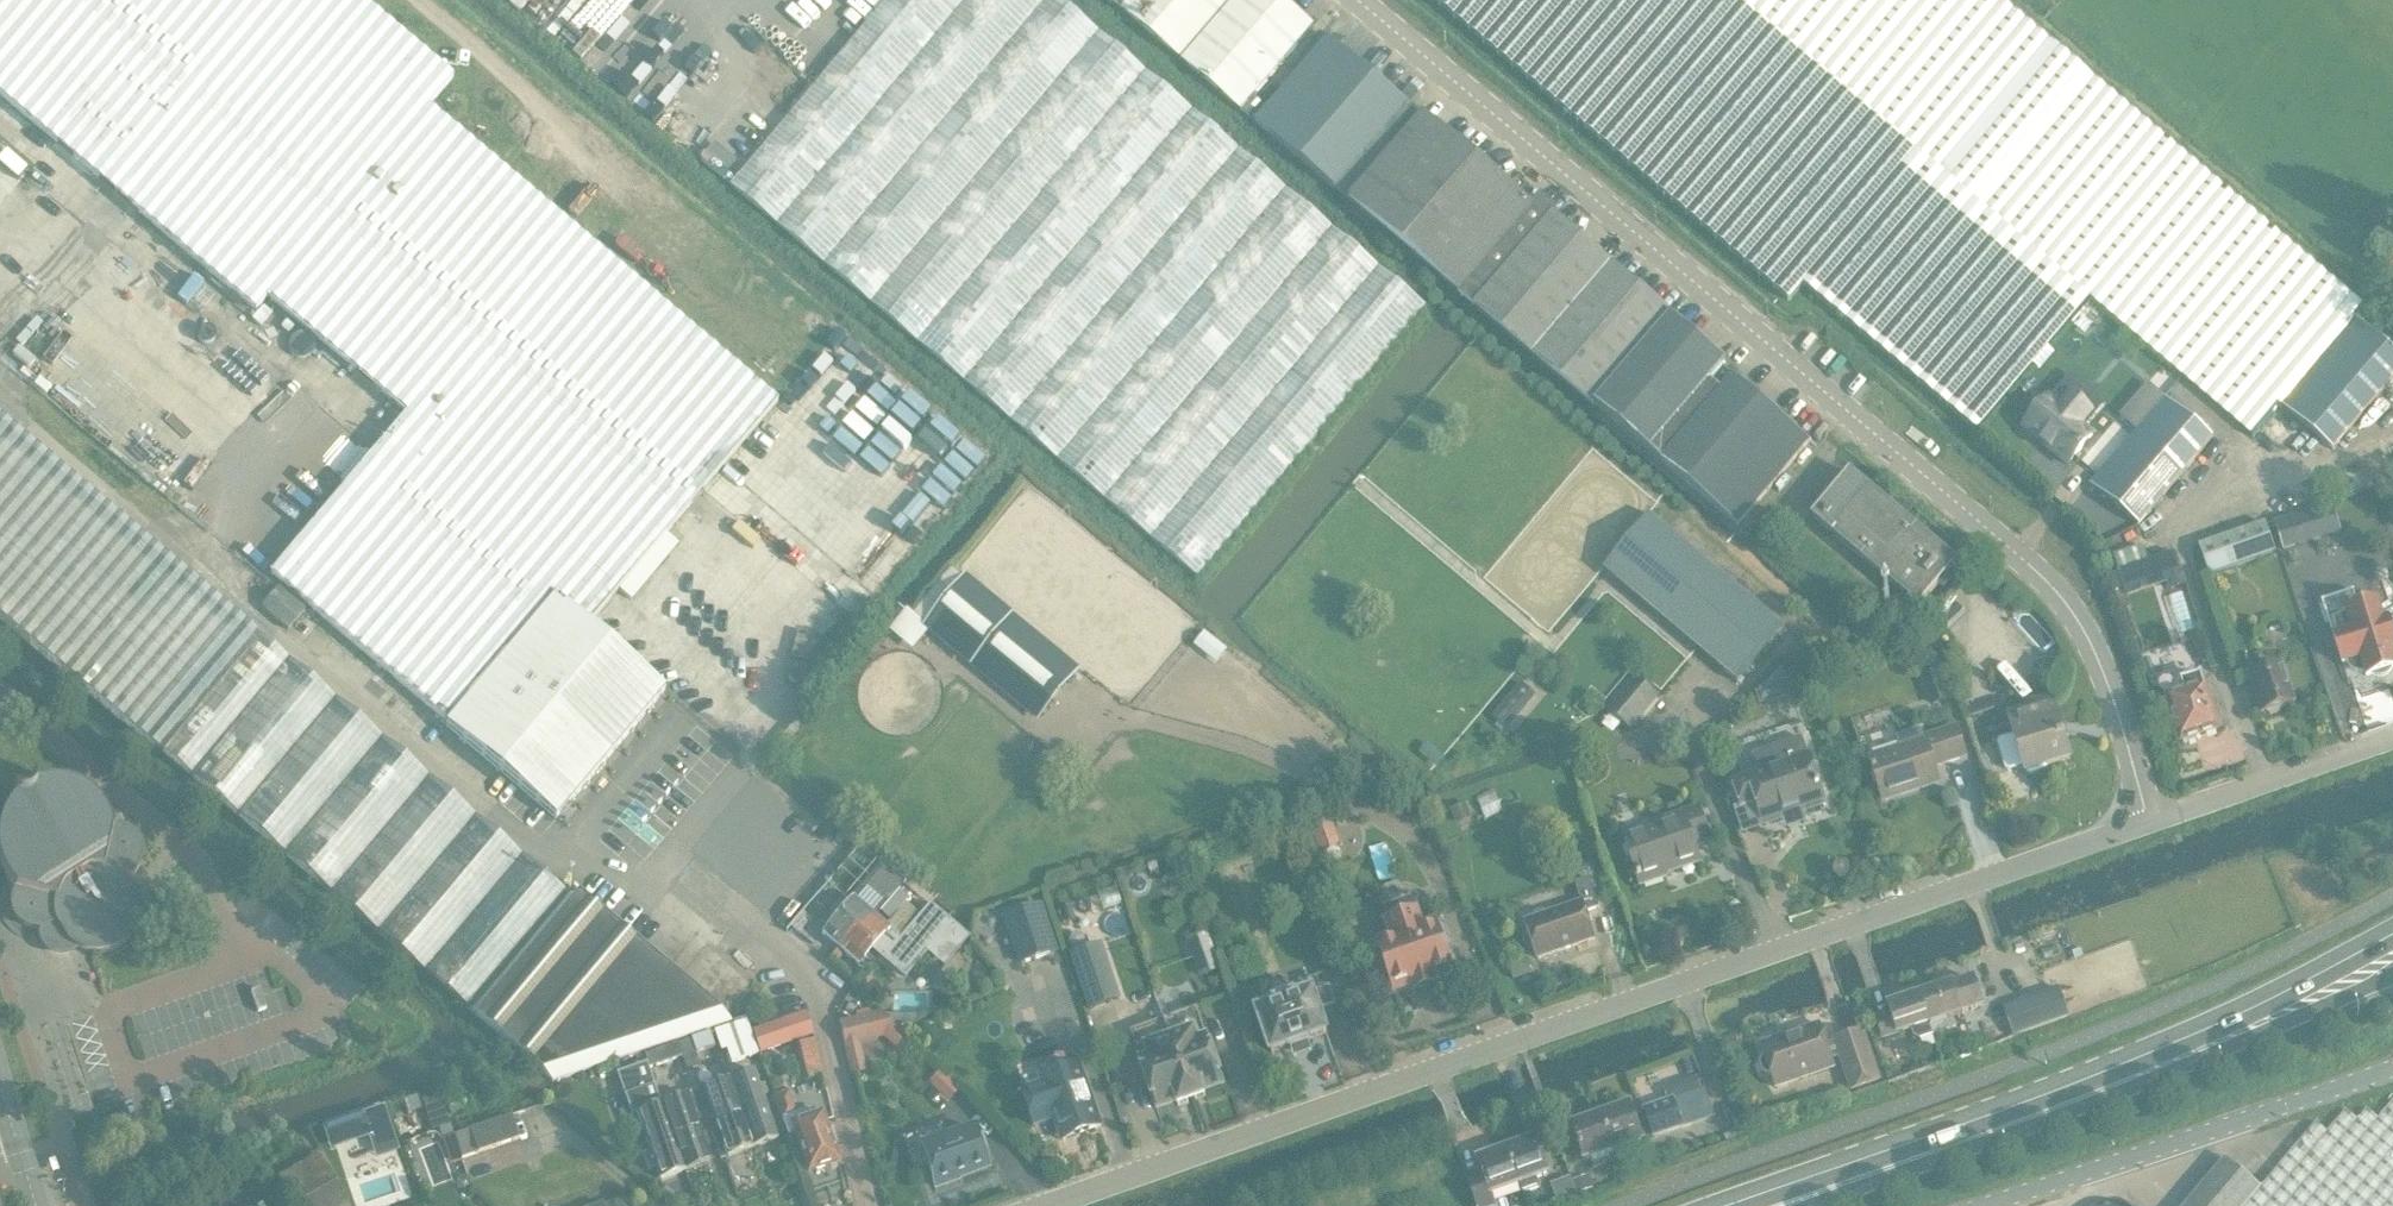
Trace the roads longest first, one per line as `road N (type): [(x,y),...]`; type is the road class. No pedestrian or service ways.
road 1 (unclassified): [(2148,819),(2085,632),(2044,575),(1359,0)]
road 2 (unclassified): [(1056,1205),(2148,819)]
road 3 (primary): [(2392,958),(1767,1205)]
road 4 (unclassified): [(2011,1205),(2392,1070)]
road 5 (residential): [(2148,819),(2392,736)]
road 6 (secondary): [(34,1205),(0,1090)]

